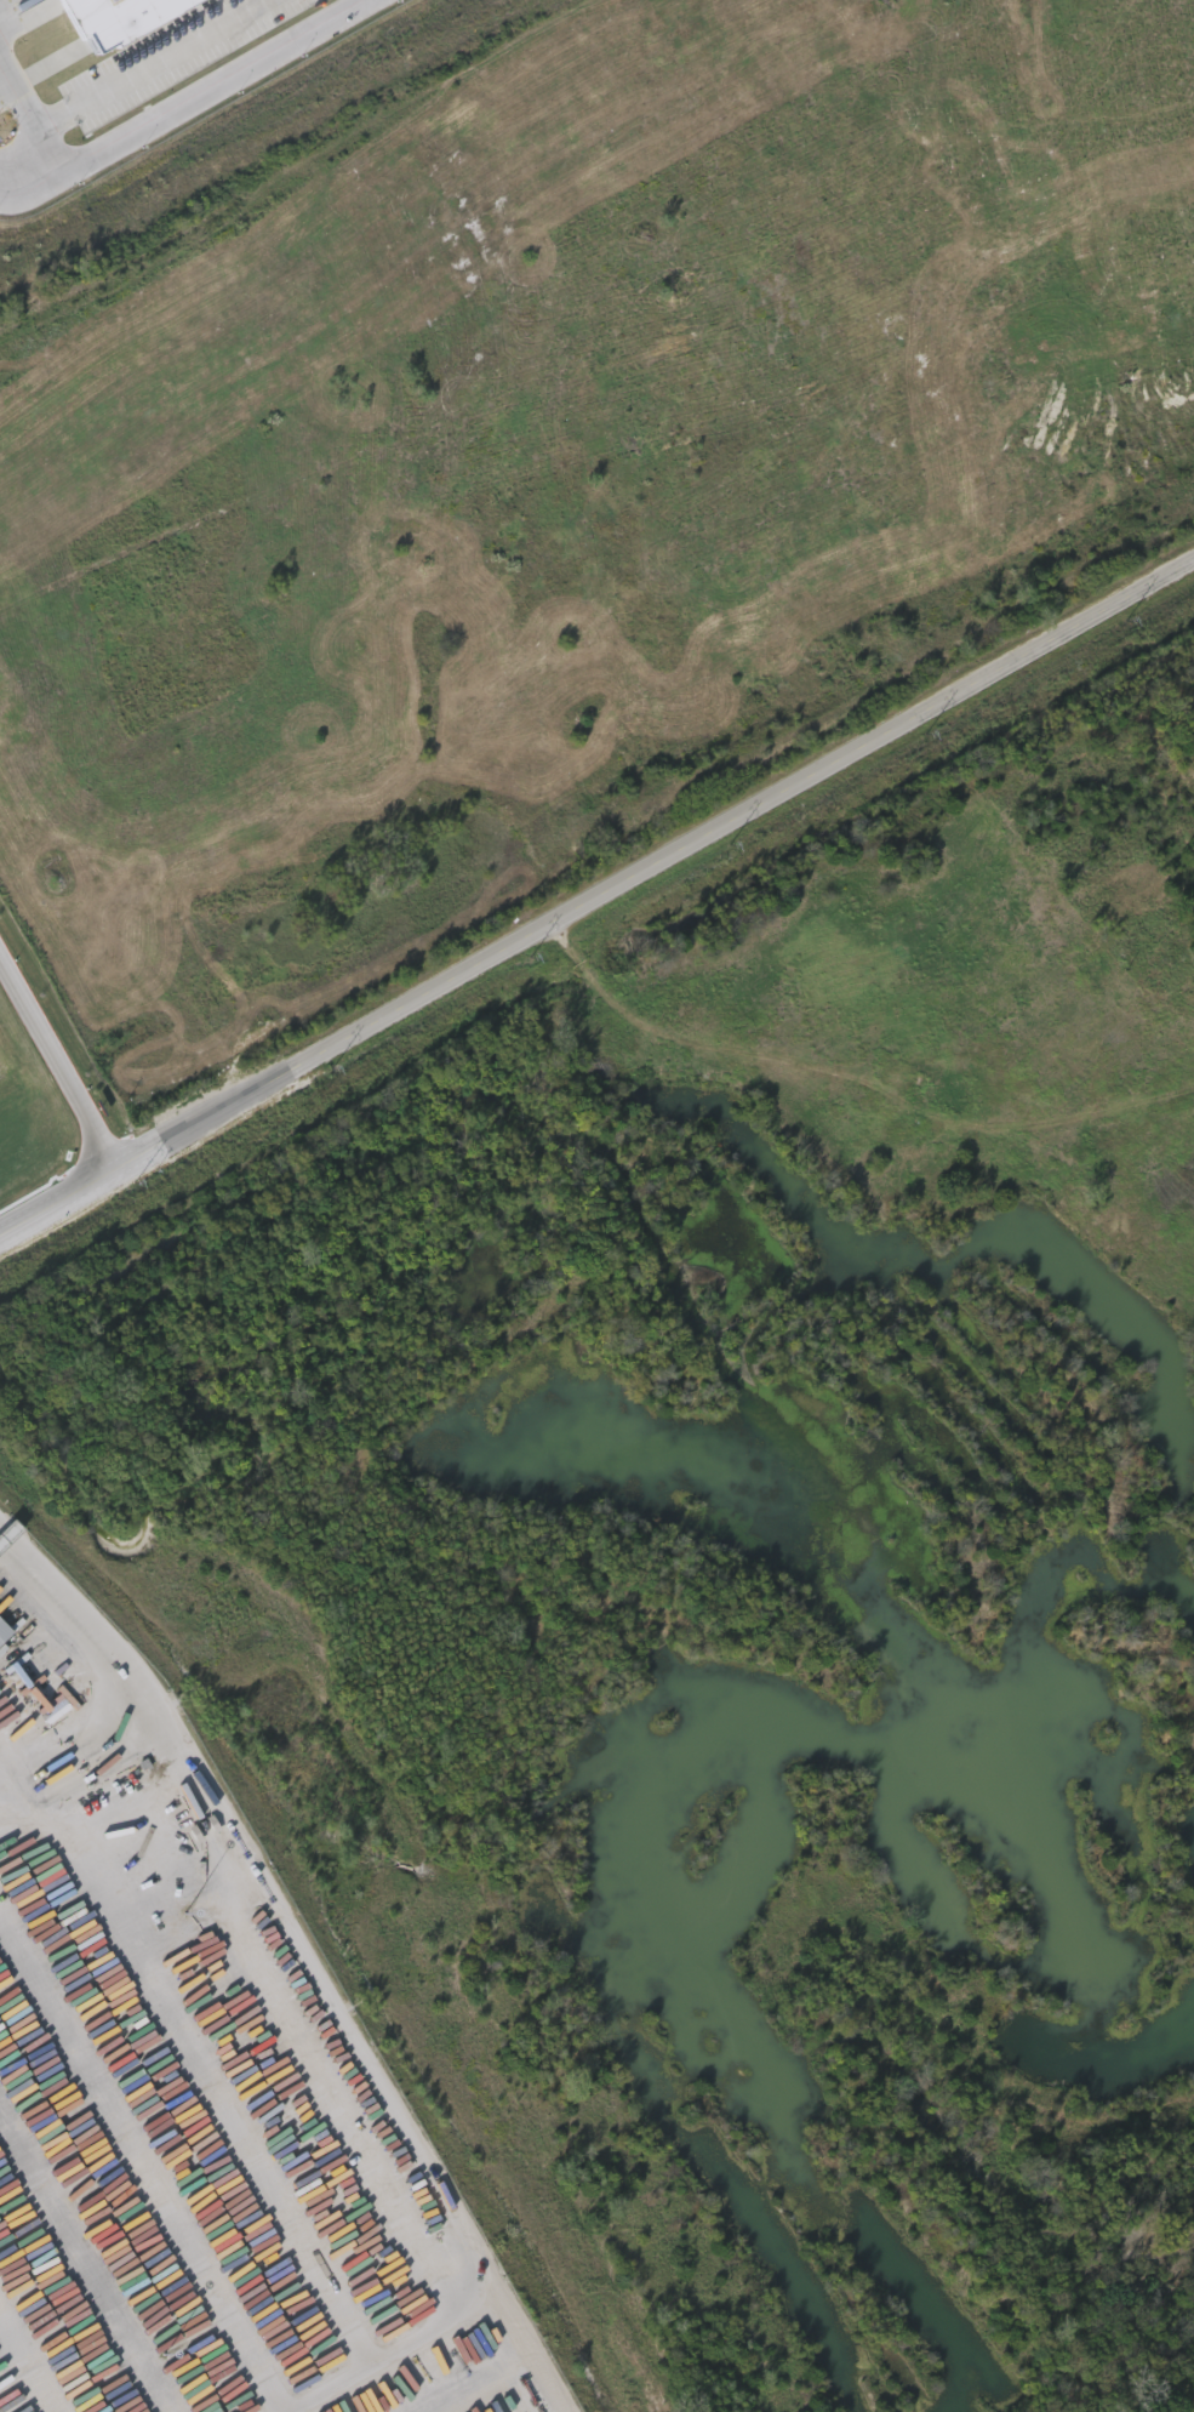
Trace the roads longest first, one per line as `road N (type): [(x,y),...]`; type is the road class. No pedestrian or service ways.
road 1 (tertiary): [(109,1170),(1193,556)]
road 2 (tertiary): [(0,1233),(109,1170)]

